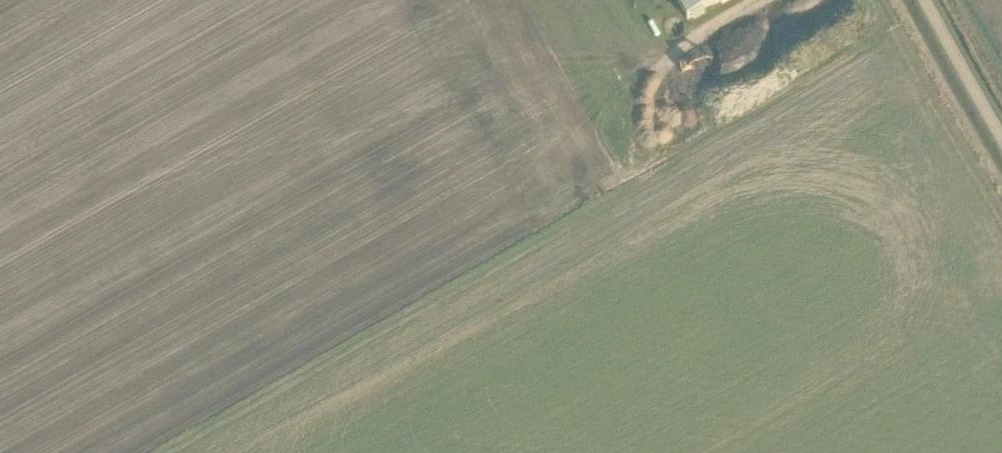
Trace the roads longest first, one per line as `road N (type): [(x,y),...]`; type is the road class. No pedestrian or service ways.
road 1 (track): [(762,0),(657,69),(644,98),(646,192)]
road 2 (unclassified): [(1001,144),(921,0)]

